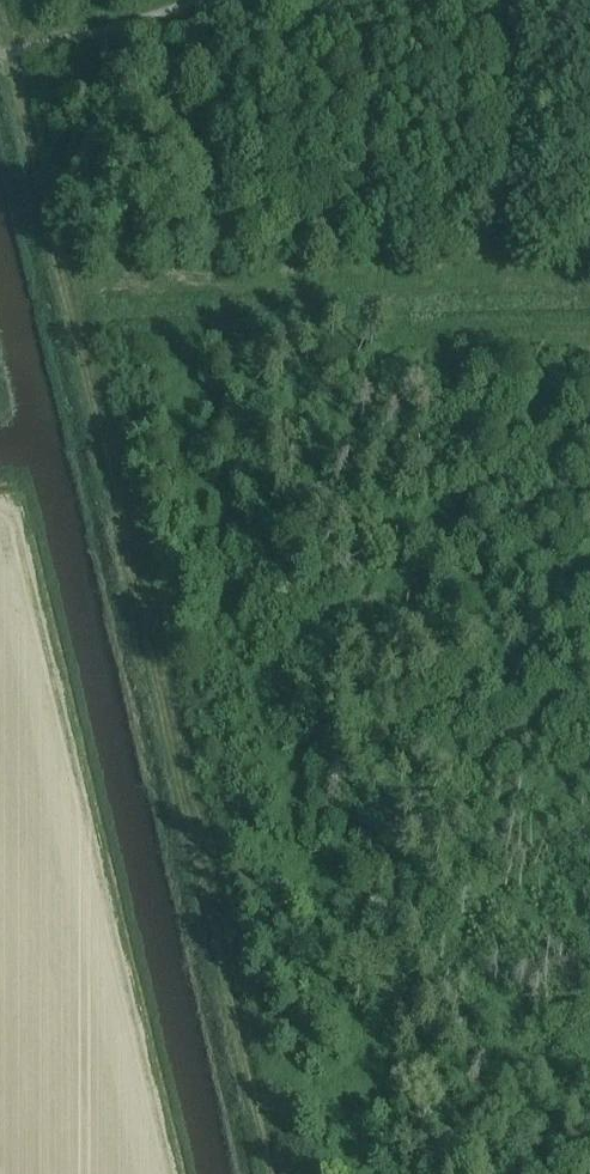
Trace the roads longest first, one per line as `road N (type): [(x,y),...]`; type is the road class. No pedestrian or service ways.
road 1 (track): [(273,1173),(77,339),(589,328)]
road 2 (track): [(589,1106),(392,1097),(308,1116),(265,1139)]
road 3 (track): [(77,339),(0,25)]

